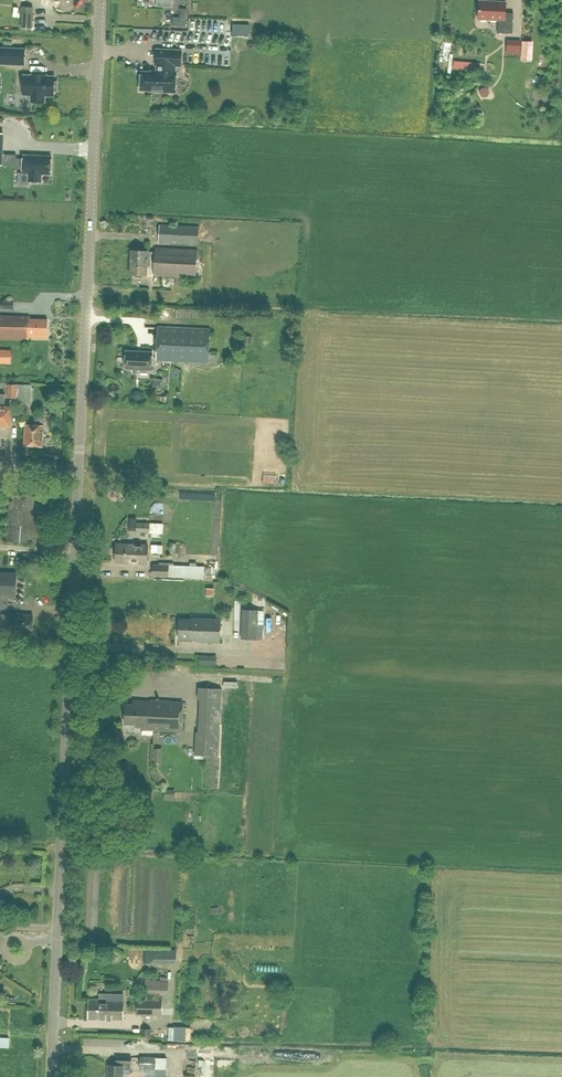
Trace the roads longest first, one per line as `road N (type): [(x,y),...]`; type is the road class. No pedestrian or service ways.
road 1 (unclassified): [(54,1076),(102,0)]

